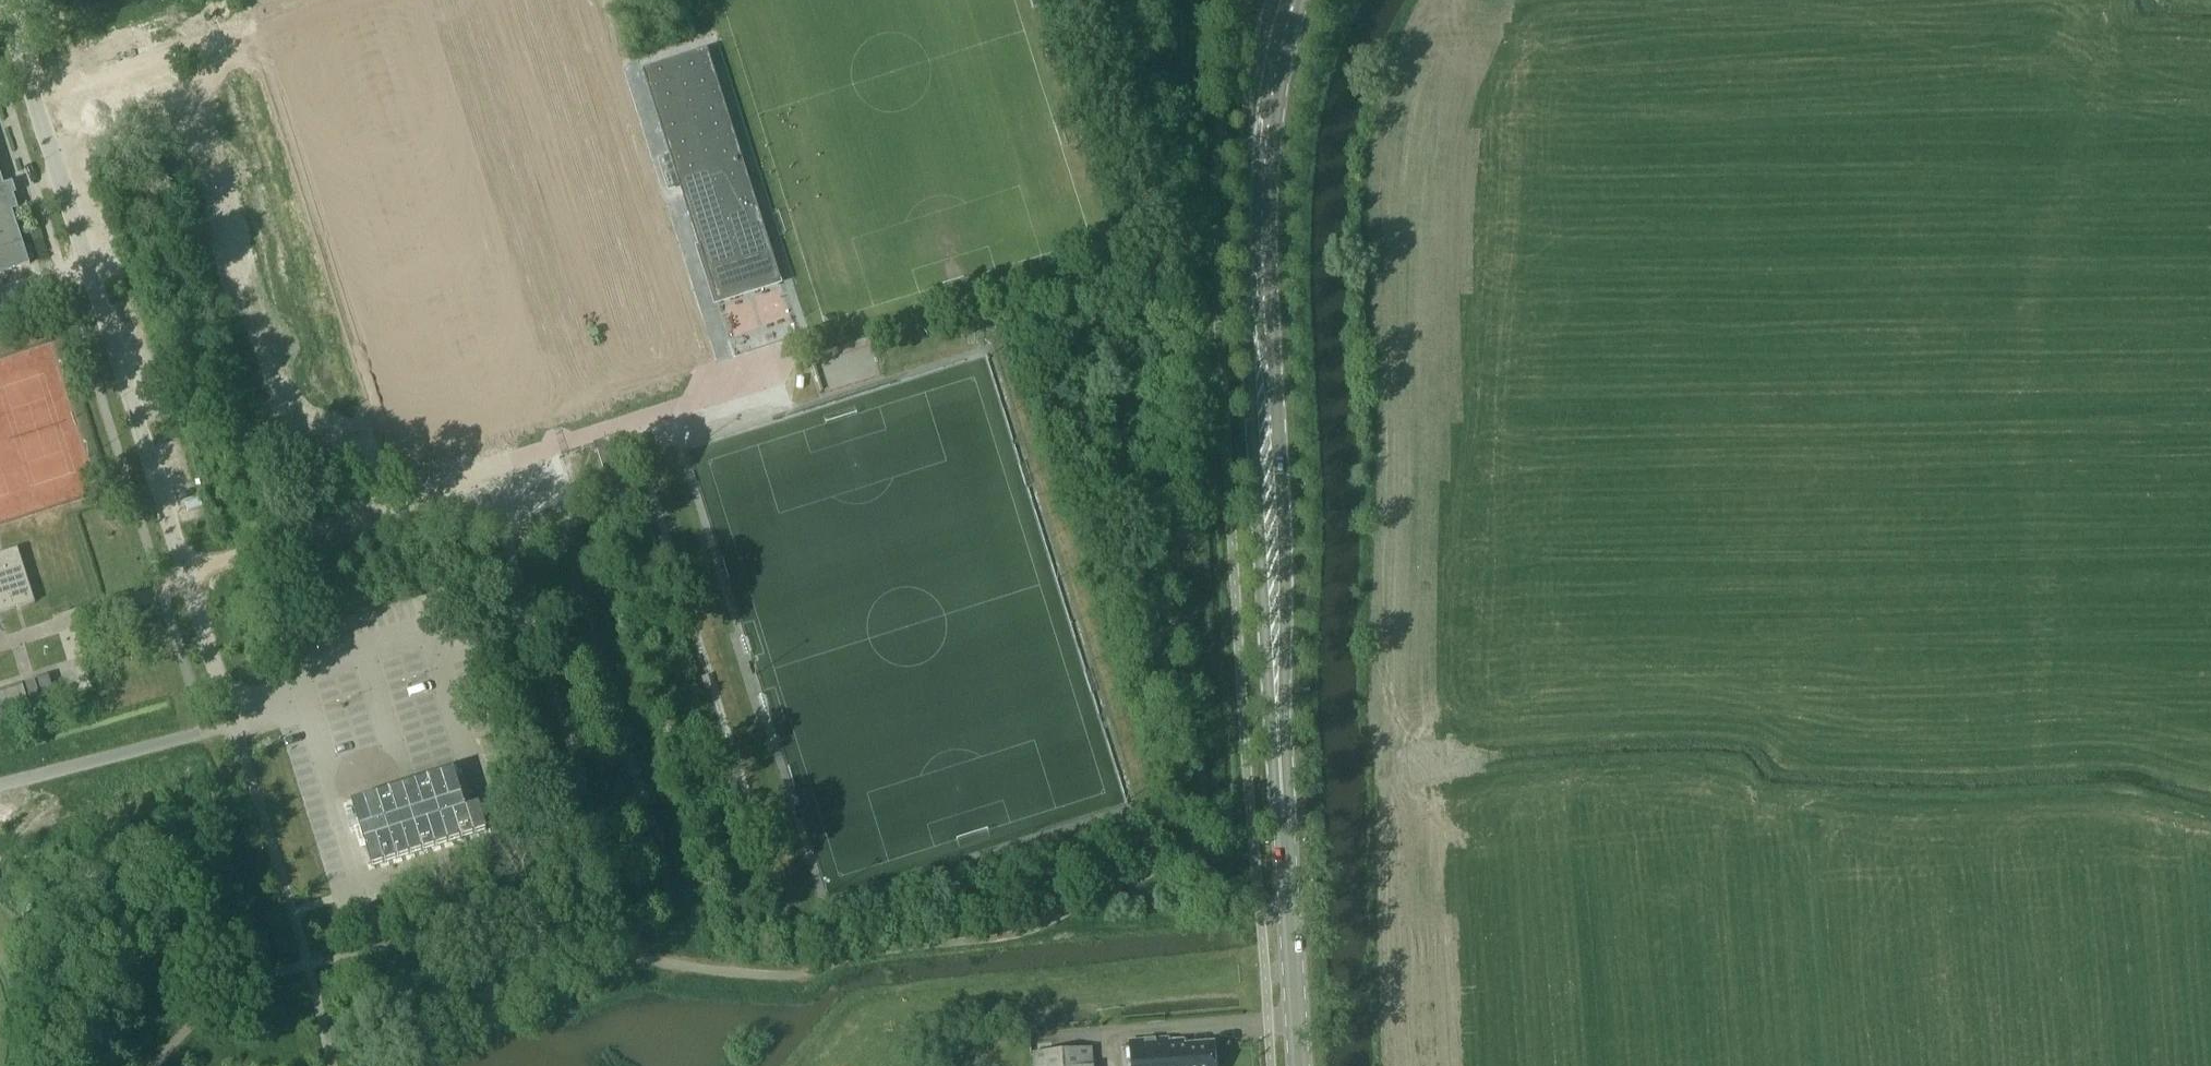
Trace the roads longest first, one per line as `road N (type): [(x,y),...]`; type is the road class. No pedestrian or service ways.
road 1 (primary): [(1299,1065),(1258,186),(1271,60),(1288,0)]
road 2 (unclassified): [(307,964),(0,0)]

